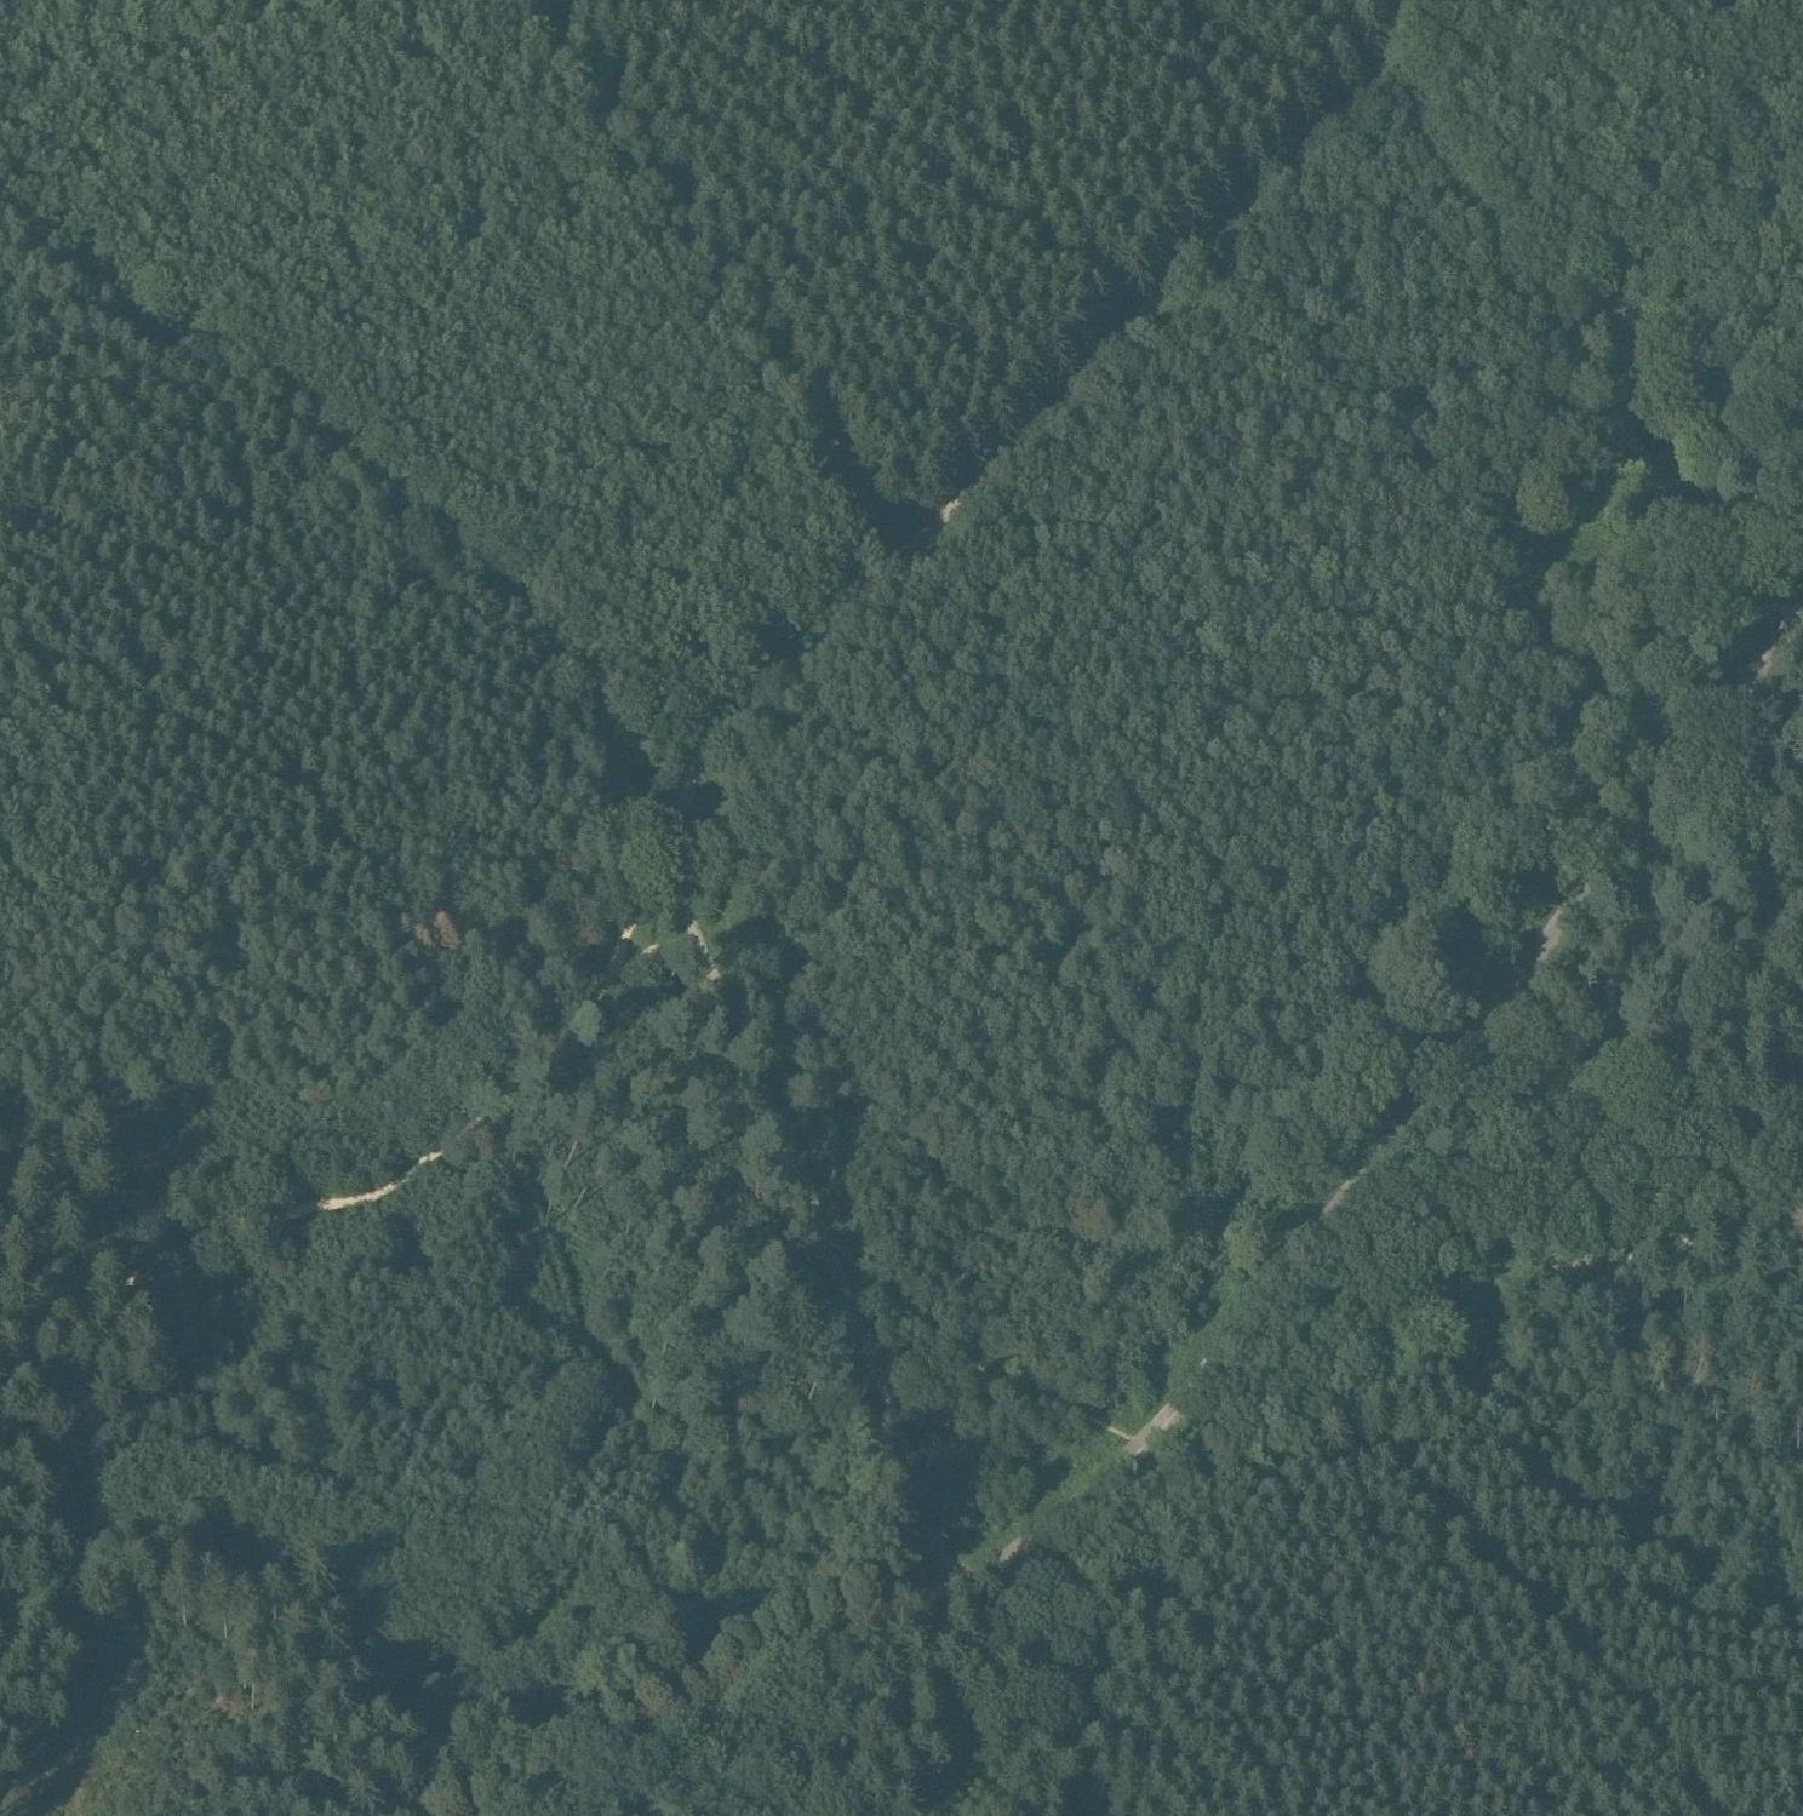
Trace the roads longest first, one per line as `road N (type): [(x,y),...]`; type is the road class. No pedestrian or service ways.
road 1 (track): [(1802,612),(1190,1396),(1119,1469),(954,1594)]
road 2 (track): [(0,274),(218,445),(470,588),(570,683),(656,846)]
road 3 (track): [(890,559),(1191,253),(1355,97),(1399,66),(1401,0)]
road 4 (track): [(1802,545),(1736,475),(1674,364),(1642,332),(1580,304),(1526,267),(1427,127),(1399,66)]
road 5 (track): [(954,1594),(540,1815)]
road 6 (track): [(823,1233),(656,846)]
road 7 (track): [(823,1233),(954,1594)]
road 8 (track): [(656,846),(710,740),(890,559)]

